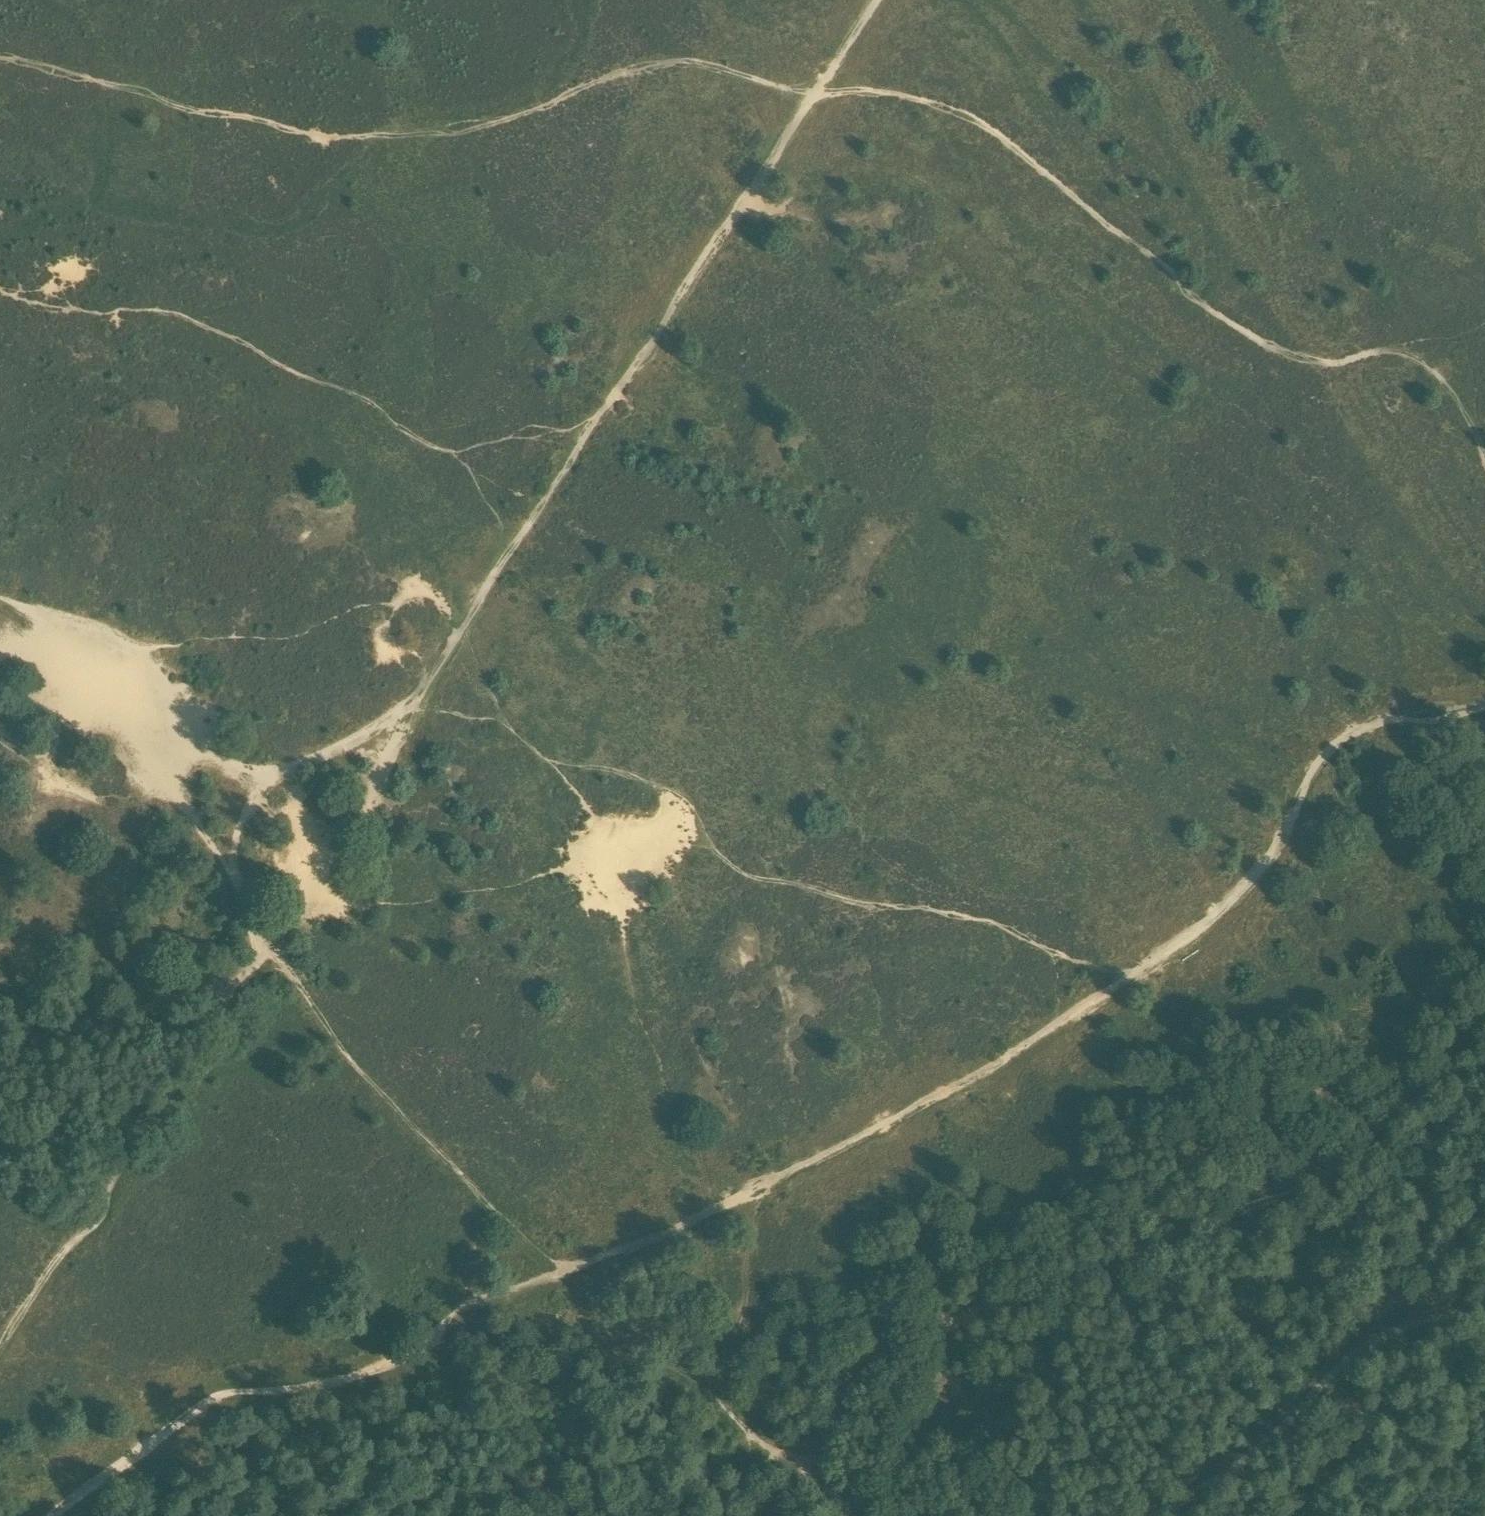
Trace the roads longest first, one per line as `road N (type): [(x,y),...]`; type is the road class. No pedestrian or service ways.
road 1 (track): [(716,1409),(770,1189)]

